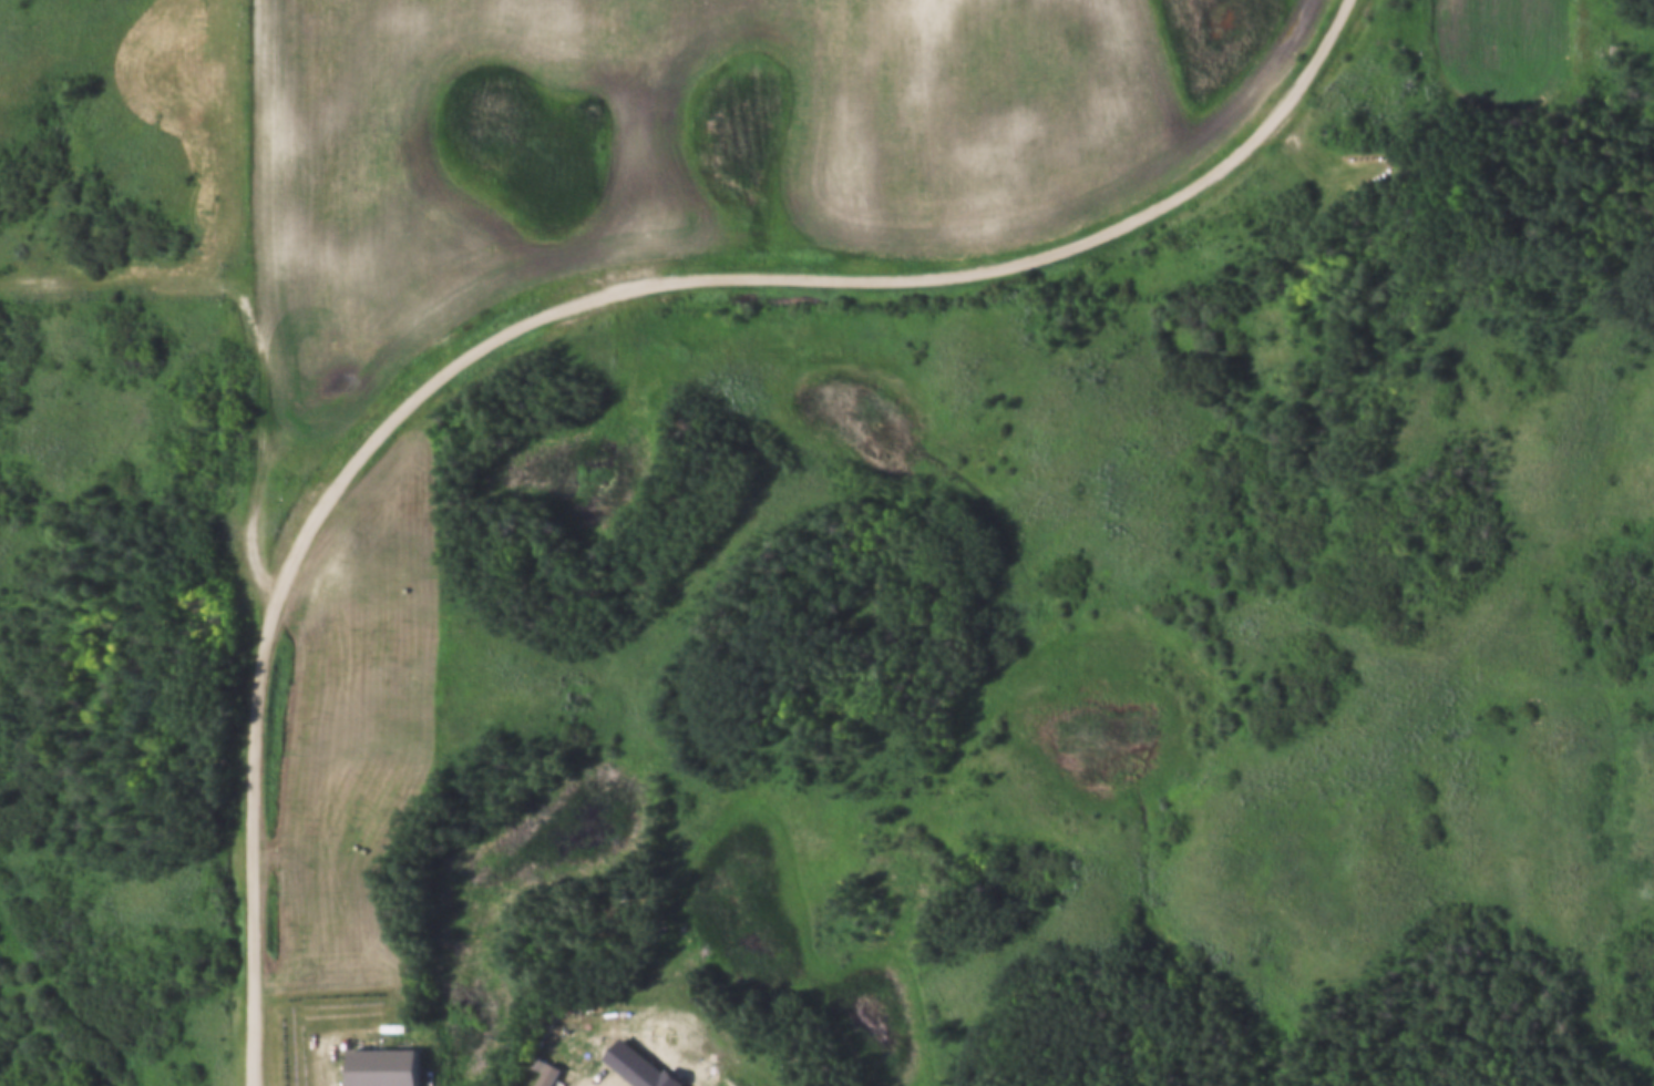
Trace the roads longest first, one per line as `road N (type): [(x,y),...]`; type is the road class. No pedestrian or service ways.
road 1 (track): [(285,587),(265,568),(256,532),(269,409),(265,347),(246,296),(219,280),(0,275)]

